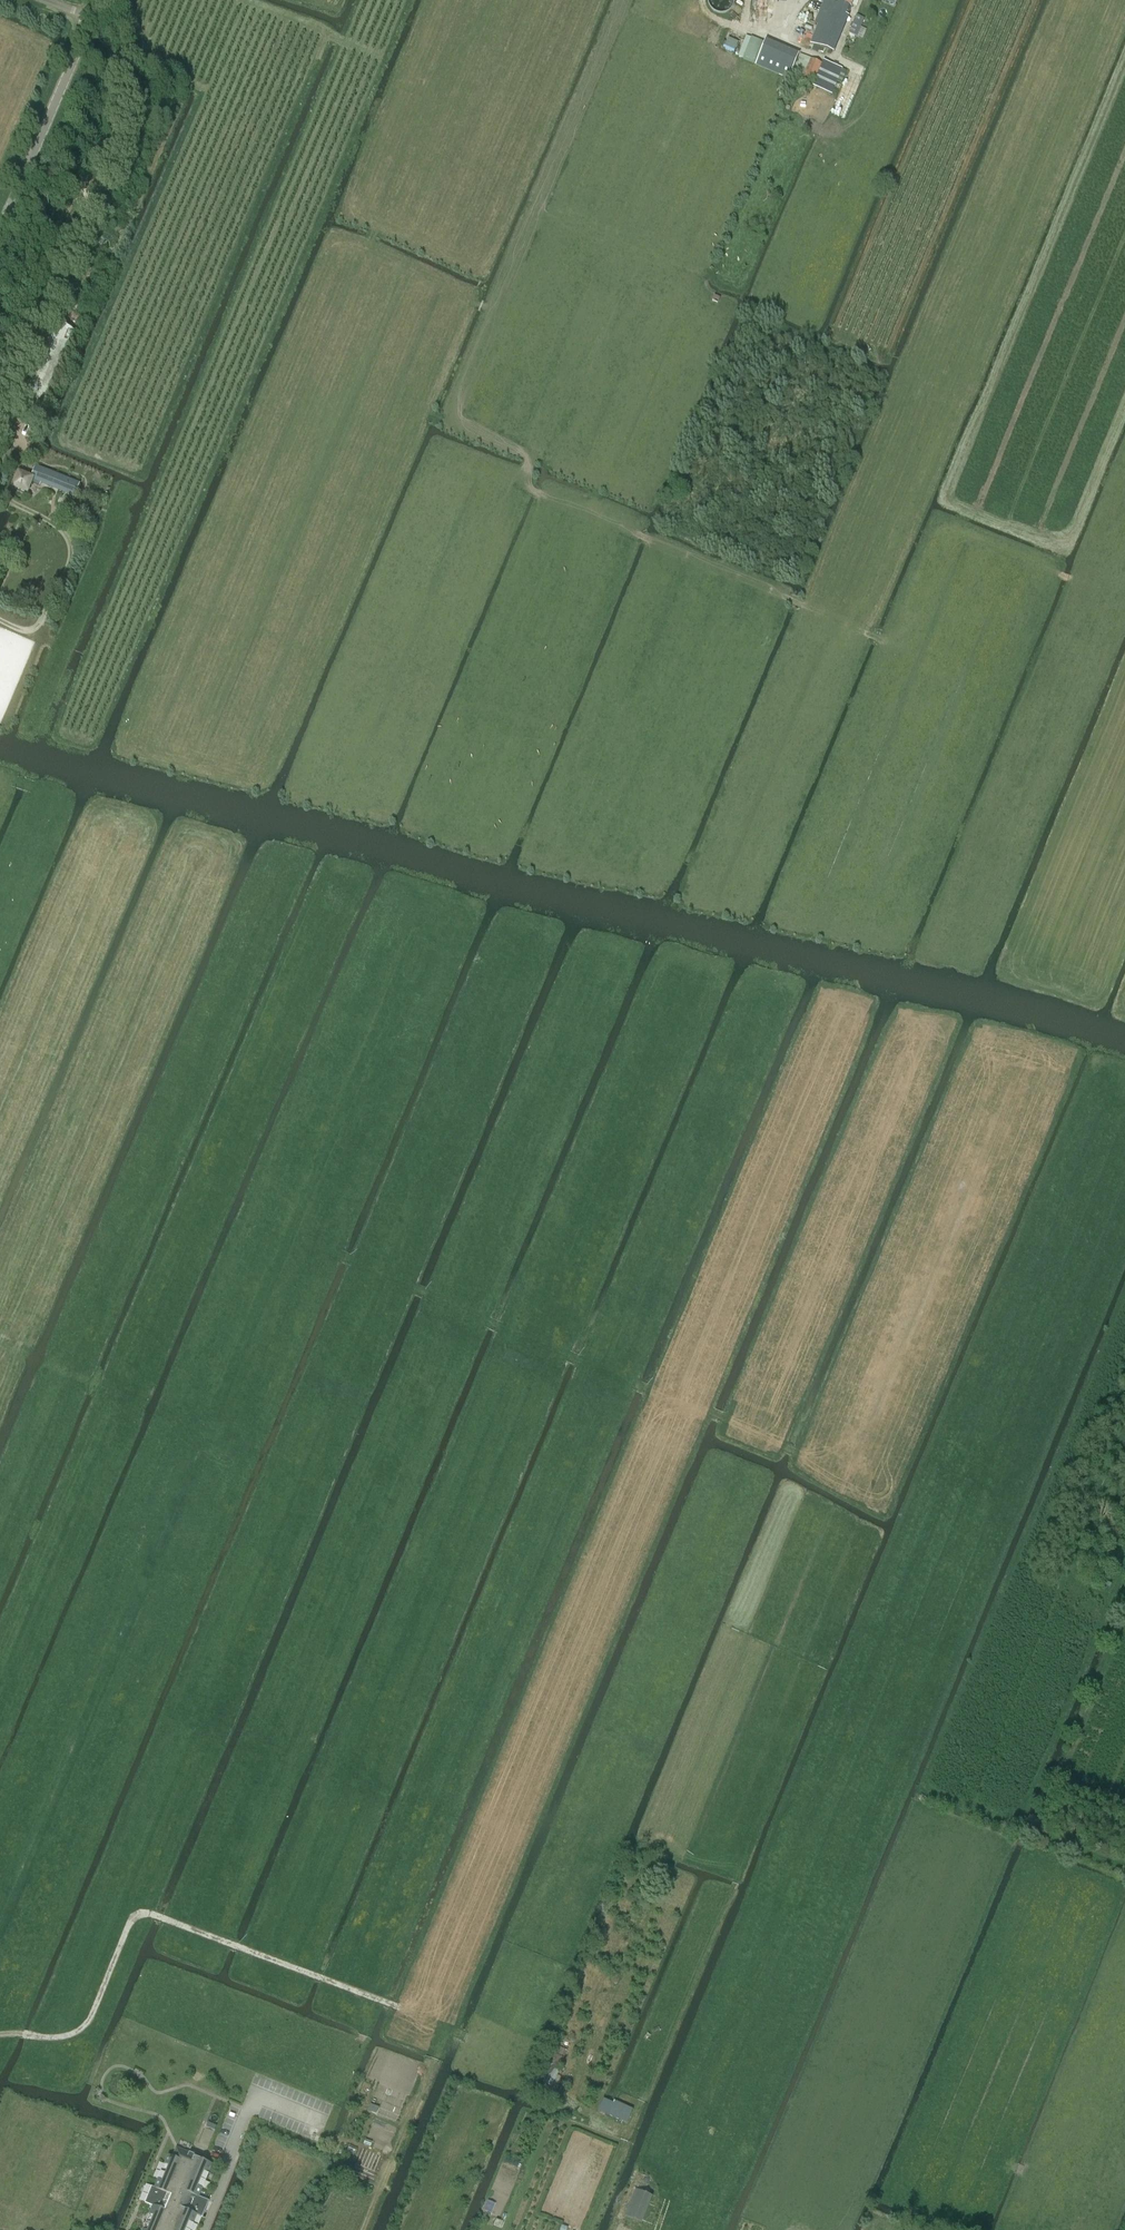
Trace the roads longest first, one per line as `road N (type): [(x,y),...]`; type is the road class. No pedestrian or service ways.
road 1 (track): [(0,2036),(80,2030),(130,1920),(148,1912)]
road 2 (tertiary): [(0,218),(82,28)]

